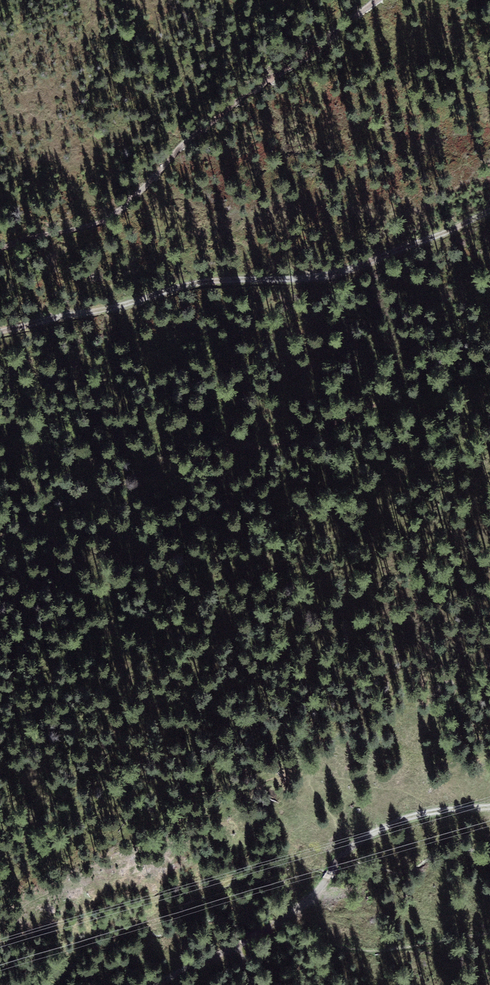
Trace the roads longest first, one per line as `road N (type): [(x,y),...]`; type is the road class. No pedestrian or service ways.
road 1 (track): [(0,330),(196,280),(346,268),(489,208)]
road 2 (track): [(0,250),(115,214),(195,133),(380,0)]
road 3 (track): [(489,806),(422,813),(375,832),(342,856),(304,904),(239,945)]

